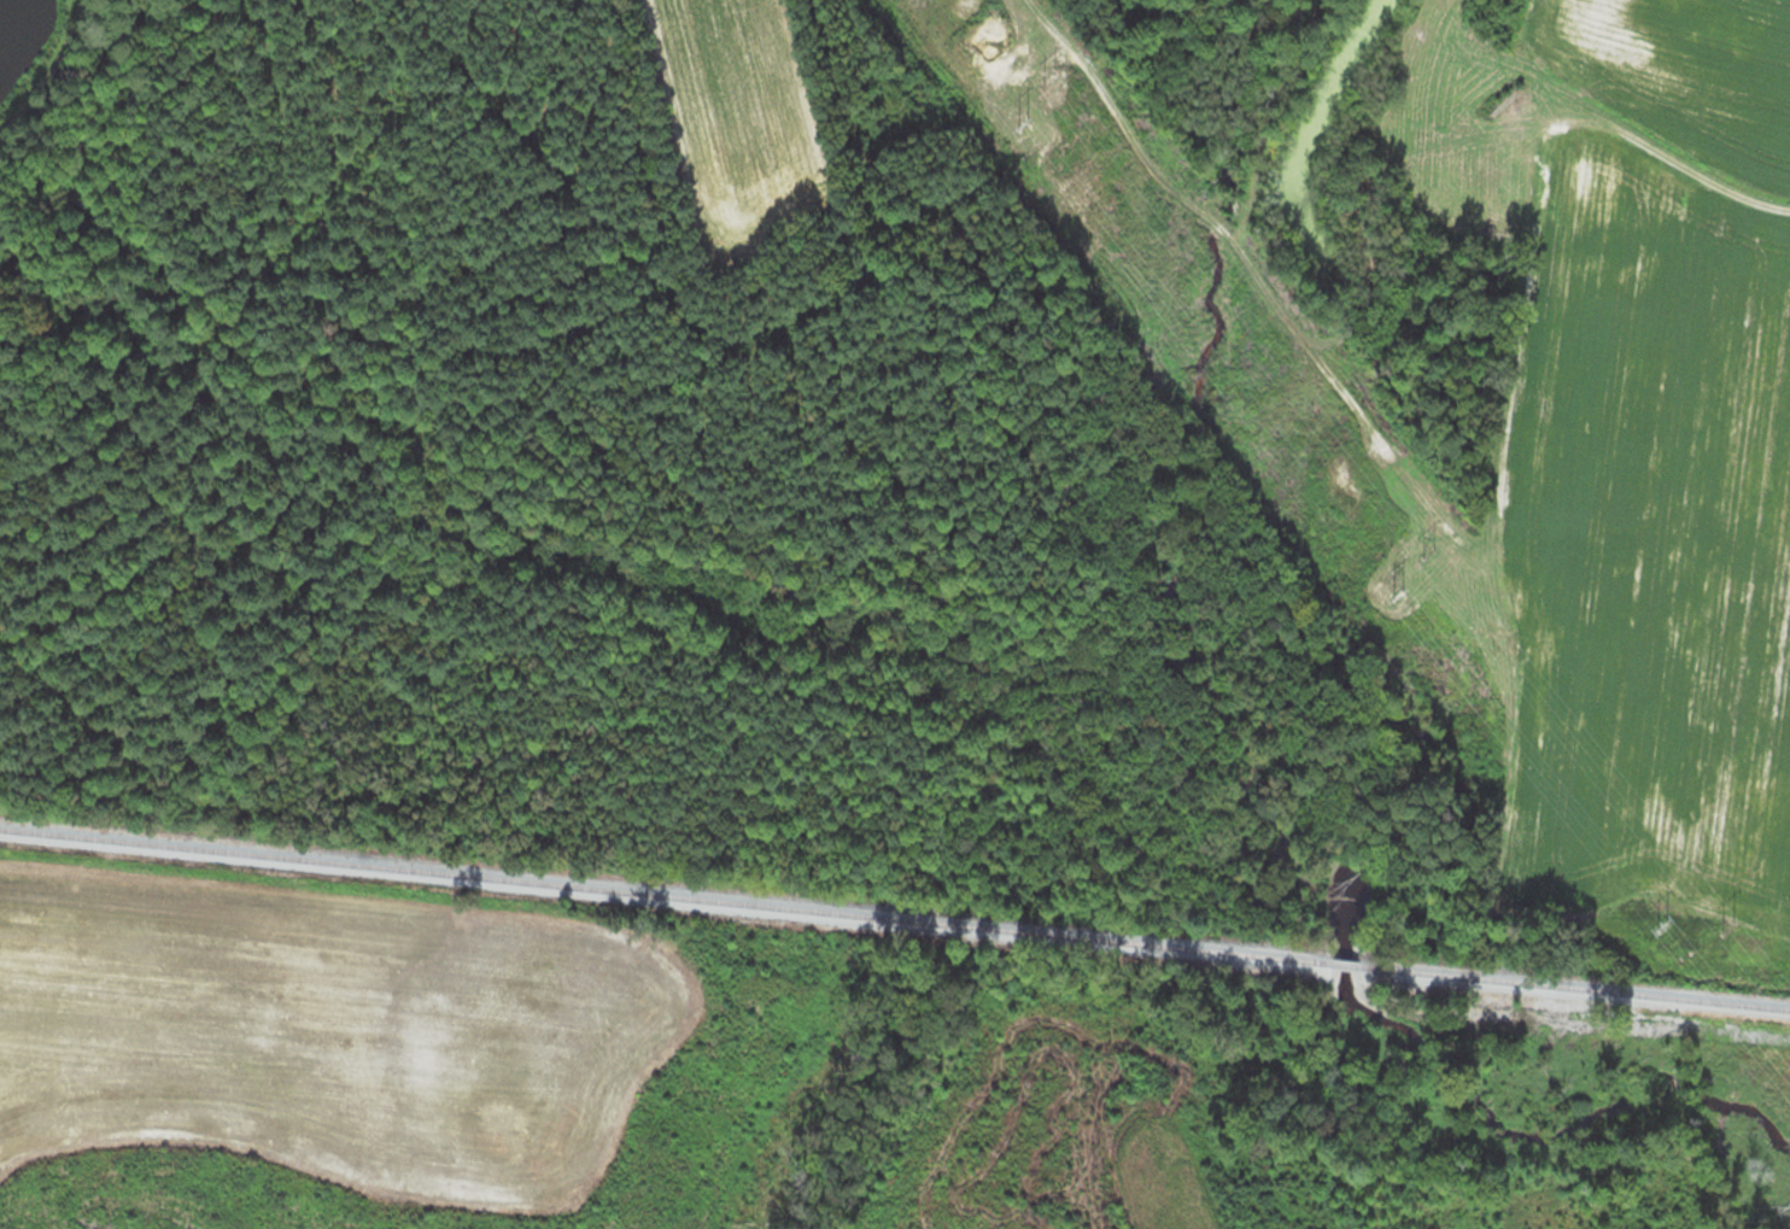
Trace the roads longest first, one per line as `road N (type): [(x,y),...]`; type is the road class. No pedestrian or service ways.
road 1 (residential): [(0,140),(45,95),(90,0)]

